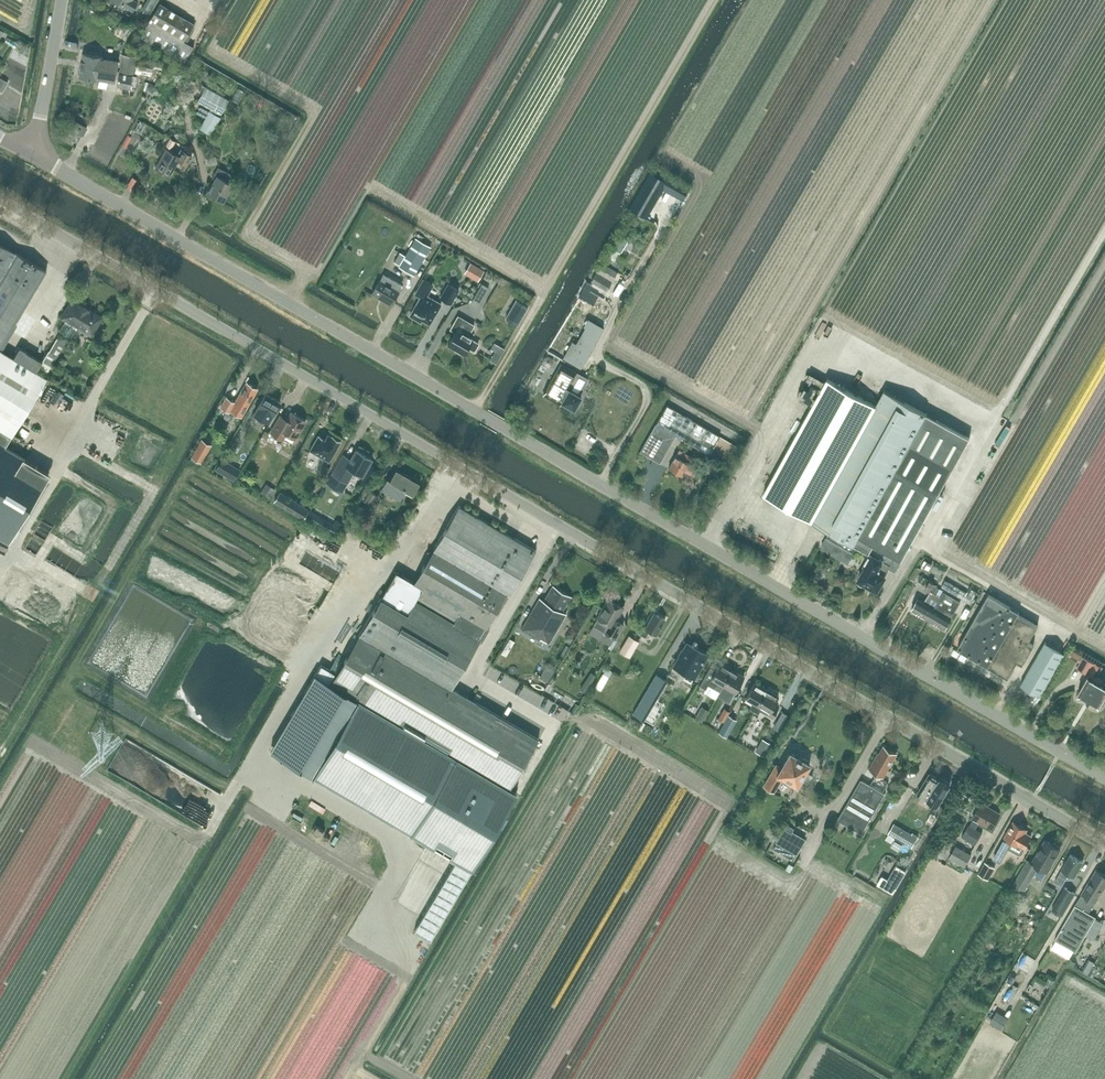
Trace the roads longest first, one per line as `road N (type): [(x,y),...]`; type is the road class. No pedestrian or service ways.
road 1 (unclassified): [(1104,843),(0,199)]
road 2 (unclassified): [(1104,777),(32,153)]
road 3 (track): [(1104,229),(862,636)]
road 4 (unclassified): [(32,153),(61,0)]

